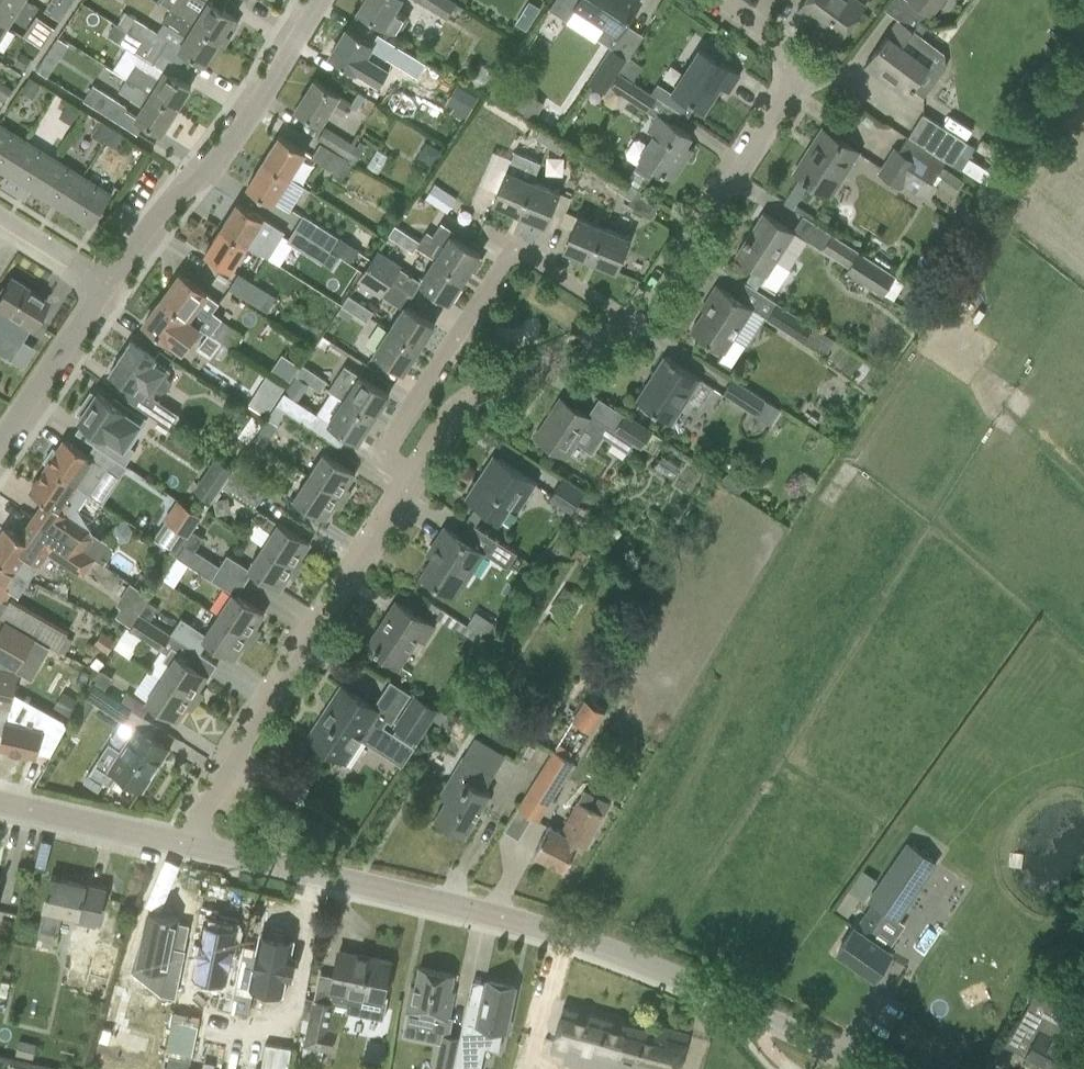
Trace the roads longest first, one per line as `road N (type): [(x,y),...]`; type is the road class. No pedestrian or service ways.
road 1 (tertiary): [(855,1068),(638,963),(470,911),(180,847)]
road 2 (residential): [(180,847),(414,479)]
road 3 (residential): [(625,326),(531,258),(514,256),(497,268),(386,451),(414,479)]
road 4 (residential): [(625,326),(652,304),(781,93),(783,65),(713,0)]
road 5 (residential): [(112,287),(307,0)]
road 6 (residential): [(414,479),(461,414),(625,326)]
road 7 (residential): [(0,455),(112,287)]
road 8 (tertiary): [(180,847),(0,805)]
road 9 (residential): [(112,287),(0,214)]

